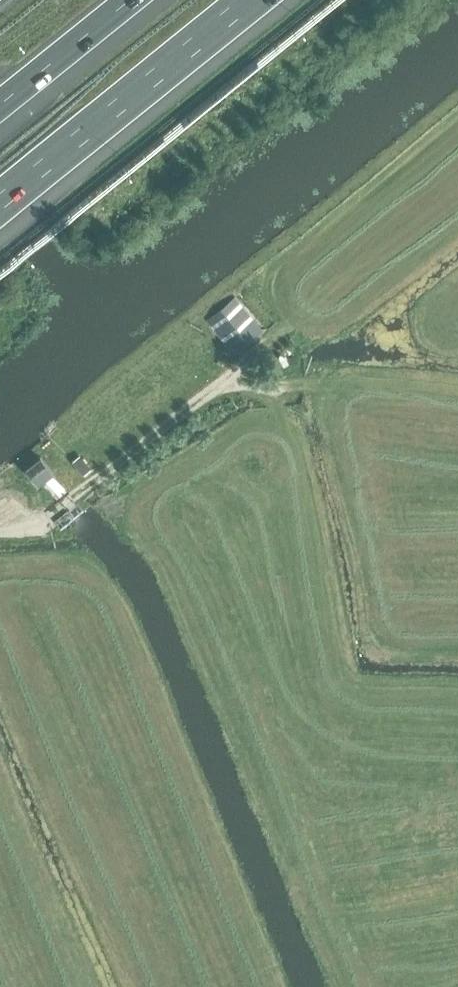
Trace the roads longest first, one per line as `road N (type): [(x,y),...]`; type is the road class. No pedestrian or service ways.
road 1 (motorway): [(0,202),(252,0)]
road 2 (motorway): [(0,106),(130,0)]

